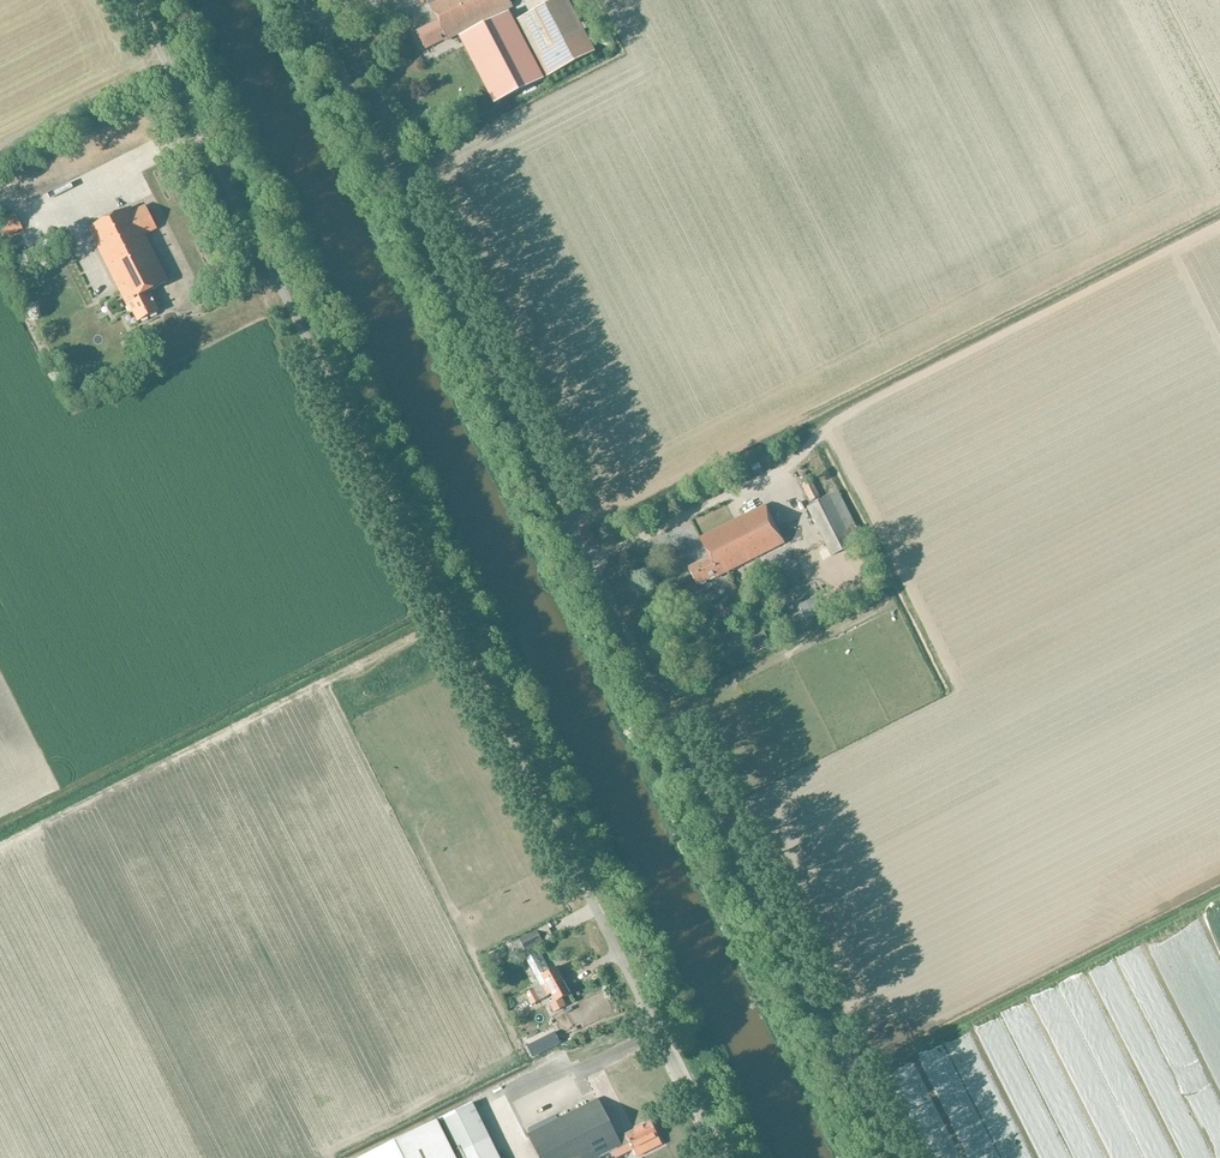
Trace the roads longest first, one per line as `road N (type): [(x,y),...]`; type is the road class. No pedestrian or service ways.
road 1 (unclassified): [(893,1157),(306,0)]
road 2 (unclassified): [(721,1157),(136,0)]

